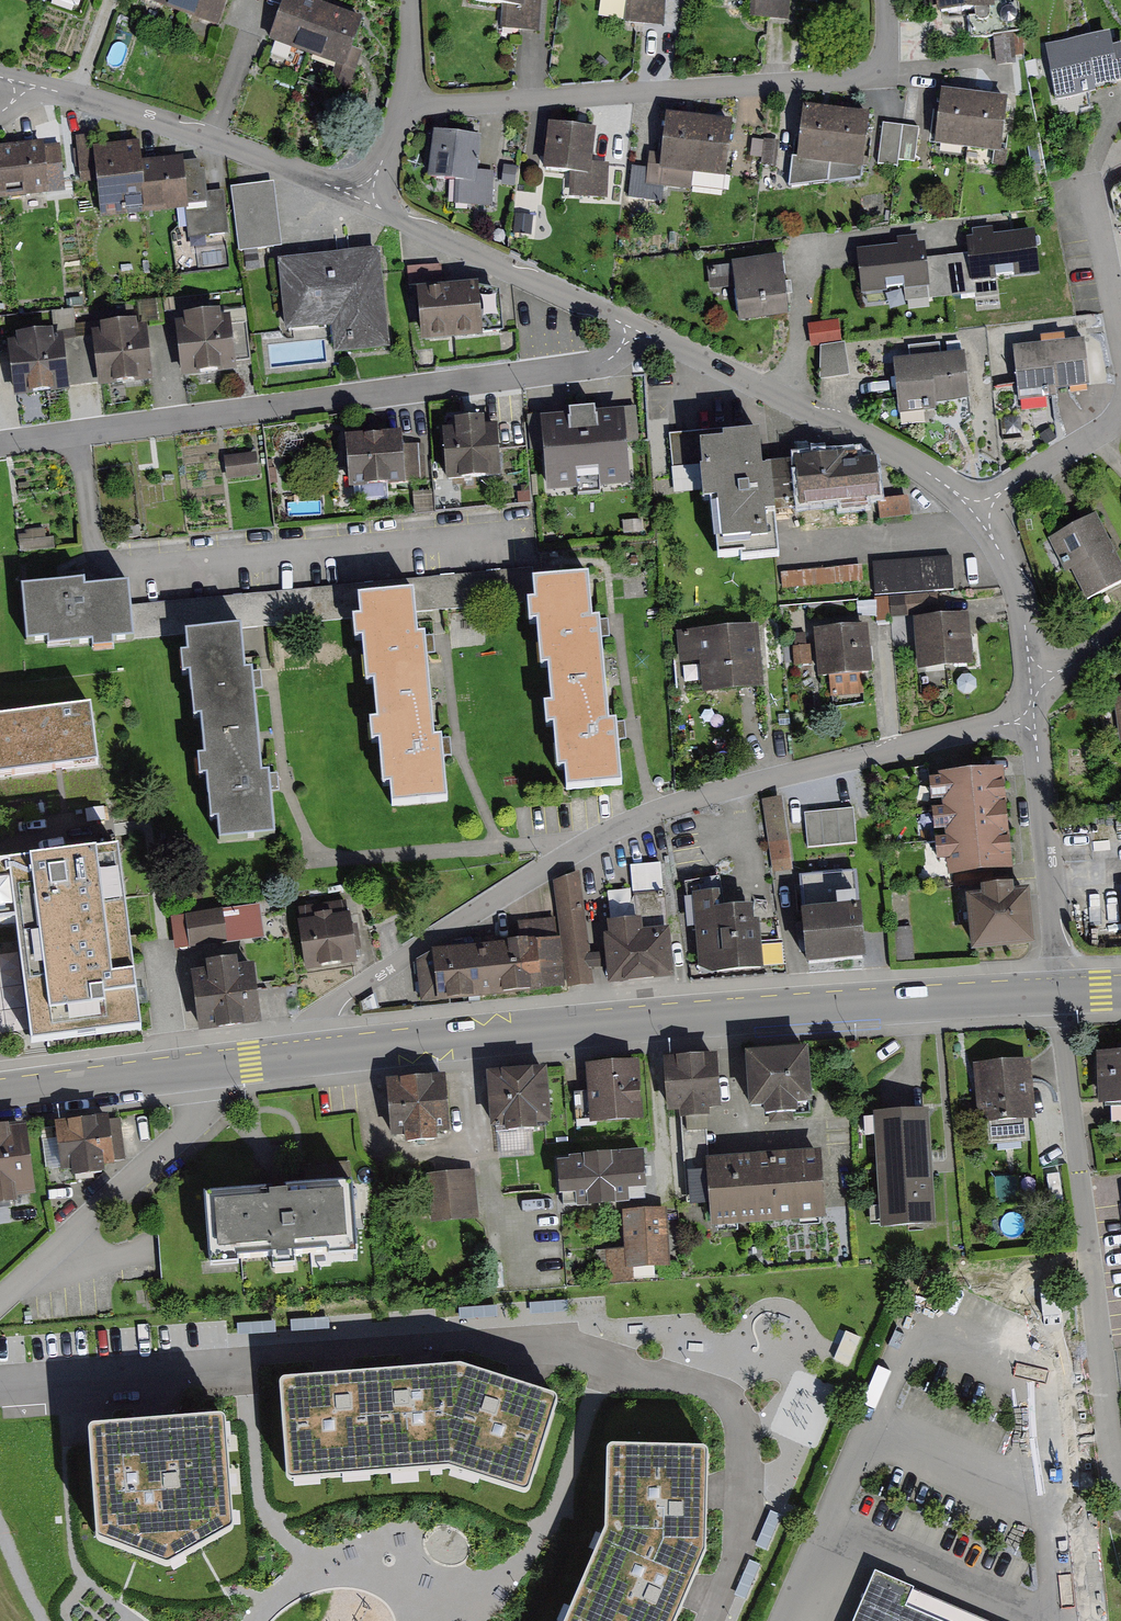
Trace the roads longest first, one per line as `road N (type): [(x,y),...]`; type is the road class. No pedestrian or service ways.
road 1 (residential): [(1027,720),(657,809),(579,848),(332,1004),(319,1019),(323,1056)]
road 2 (secondary): [(323,1056),(1058,994)]
road 3 (residential): [(78,433),(595,366),(632,335)]
road 4 (residential): [(515,534),(96,570),(78,433)]
road 5 (residential): [(405,107),(857,78),(883,56),(886,0)]
road 6 (residential): [(1058,994),(1120,1482)]
road 7 (residential): [(632,335),(781,395),(982,511)]
road 8 (residential): [(21,88),(76,97),(364,192)]
road 9 (residential): [(209,1069),(212,1104),(0,1300)]
road 10 (residential): [(364,192),(382,209),(632,335)]
road 11 (residential): [(1027,720),(1036,743),(1058,994)]
road 12 (secondary): [(0,1097),(209,1069)]
road 13 (residential): [(982,511),(1021,590),(1039,678)]
road 14 (residential): [(1120,412),(982,511)]
road 15 (residential): [(1090,181),(1120,344)]

